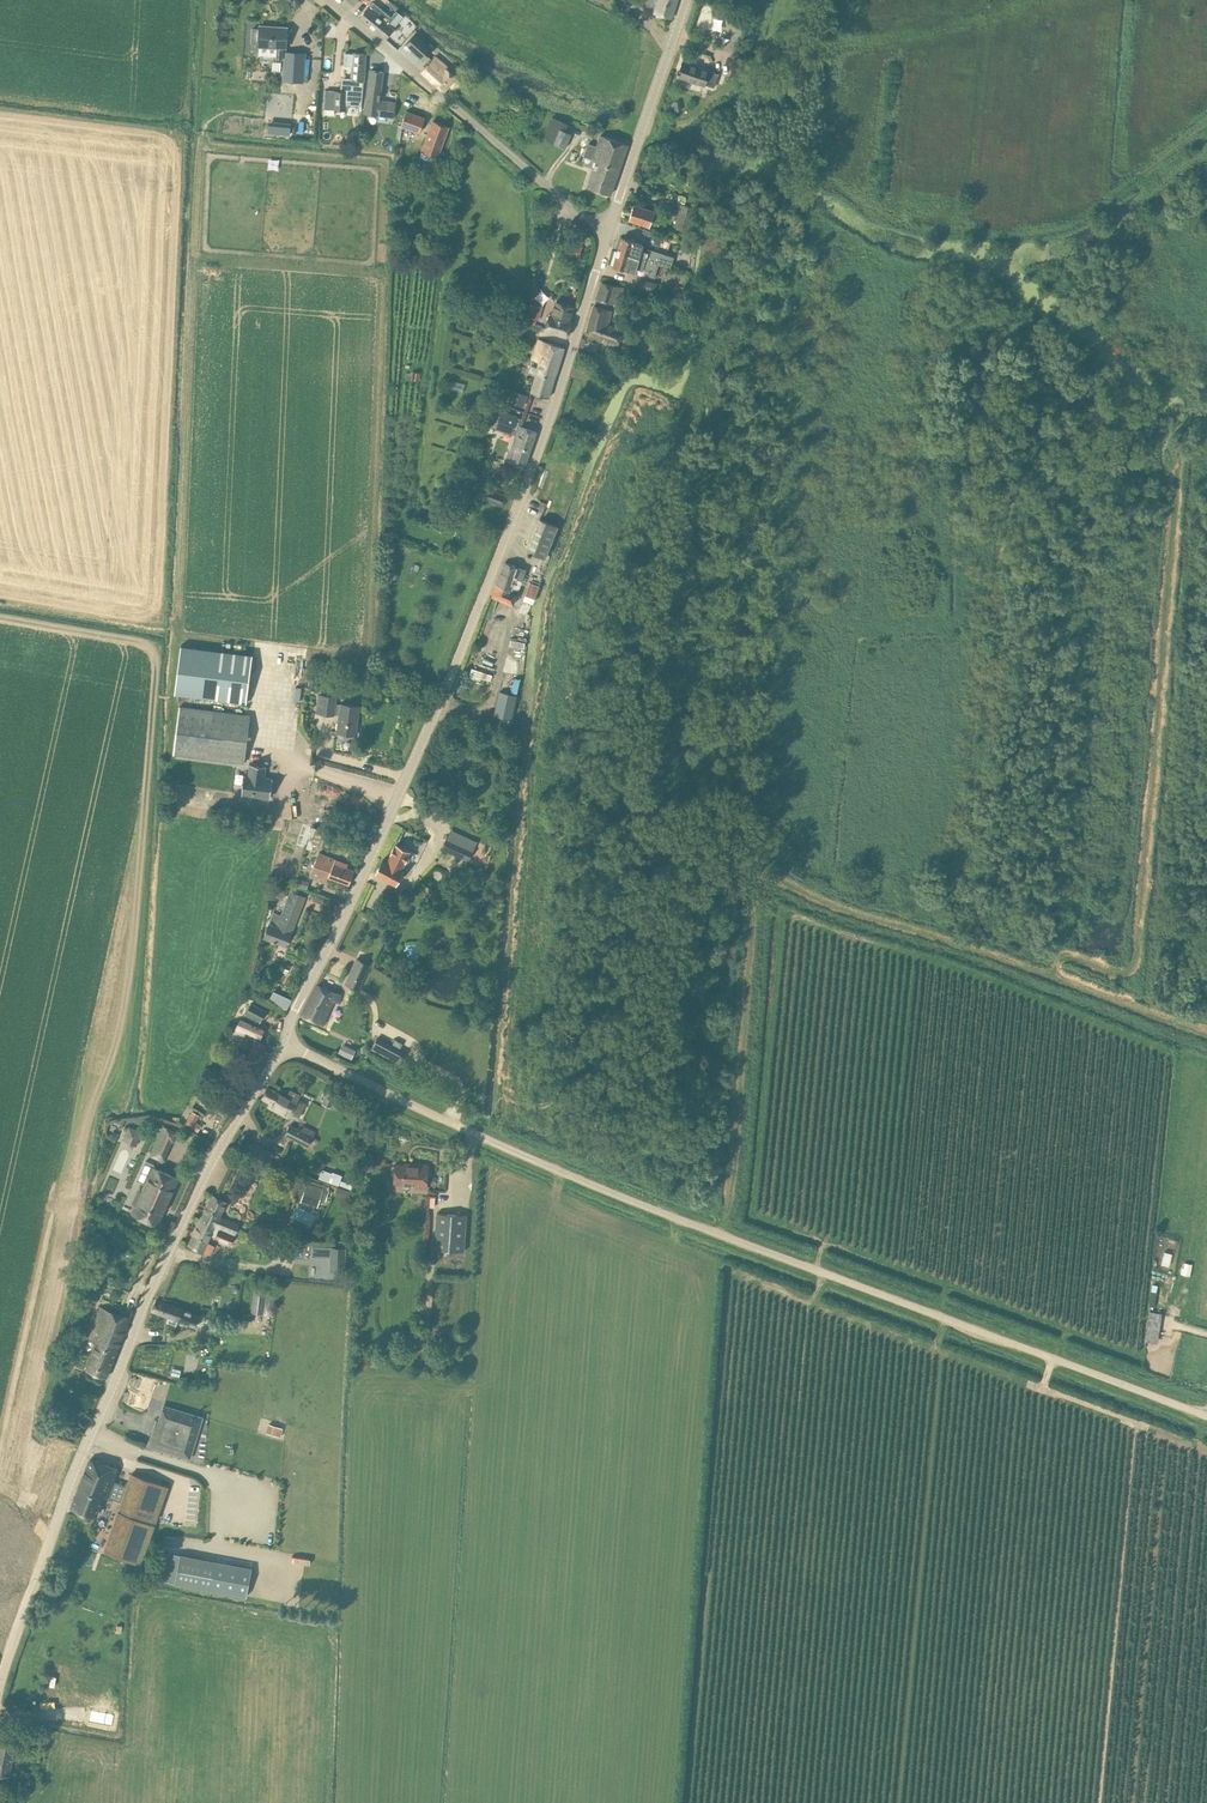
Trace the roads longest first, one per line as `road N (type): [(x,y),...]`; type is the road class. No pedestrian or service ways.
road 1 (unclassified): [(1206,1416),(596,1187),(284,1045)]
road 2 (tertiary): [(284,1045),(519,507),(609,229)]
road 3 (tertiary): [(0,1686),(77,1462),(143,1304),(211,1165),(284,1045)]
road 4 (unclassified): [(609,229),(583,217),(327,0)]
road 5 (tertiary): [(609,229),(684,0)]

